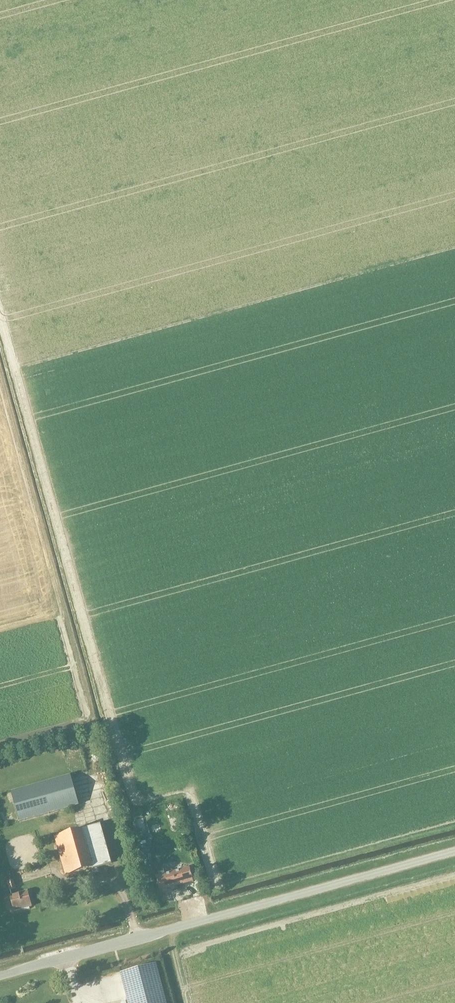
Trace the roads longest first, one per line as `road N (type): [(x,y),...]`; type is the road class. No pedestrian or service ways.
road 1 (unclassified): [(0,976),(454,851)]

